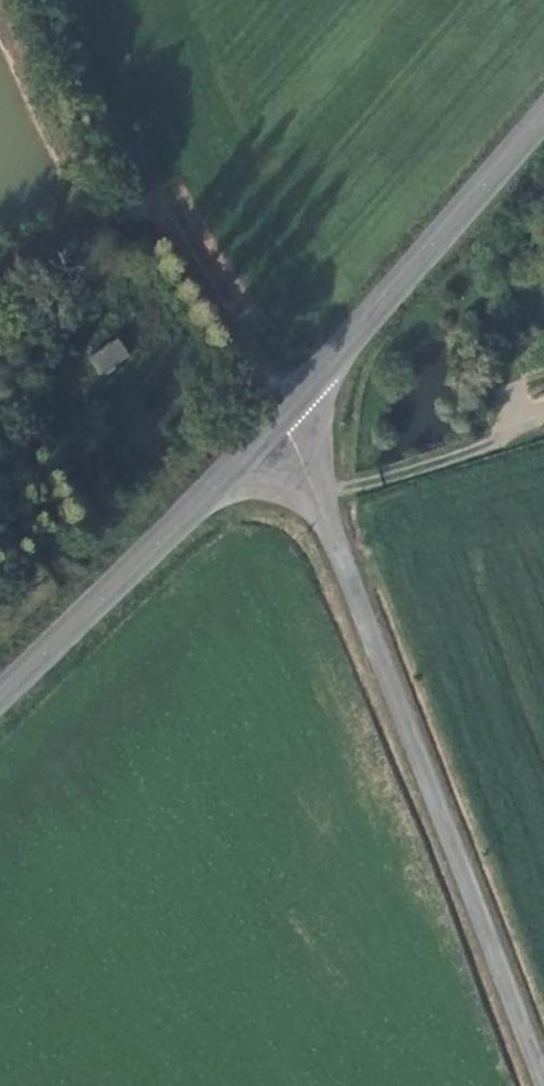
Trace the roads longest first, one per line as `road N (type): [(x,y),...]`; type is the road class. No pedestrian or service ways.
road 1 (unclassified): [(279,416),(543,1082)]
road 2 (track): [(0,272),(123,211),(154,206),(177,229),(279,416)]
road 3 (tertiary): [(279,416),(543,107)]
road 4 (tertiary): [(0,688),(279,416)]
road 5 (track): [(319,500),(512,435),(543,413)]

